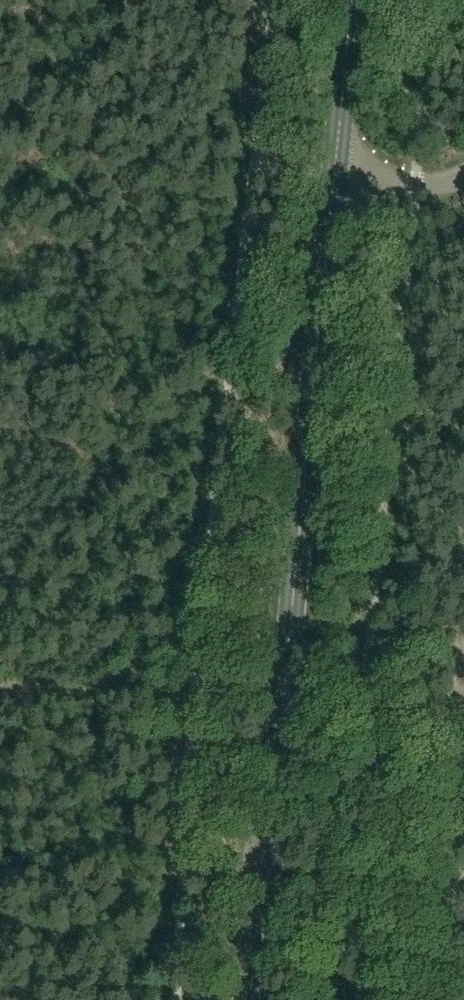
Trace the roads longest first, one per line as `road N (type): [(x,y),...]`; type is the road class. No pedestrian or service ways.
road 1 (secondary): [(261,999),(336,175)]
road 2 (track): [(463,589),(437,999)]
road 3 (secondary): [(336,175),(355,0)]
road 4 (unclassified): [(336,175),(416,184),(463,176)]

